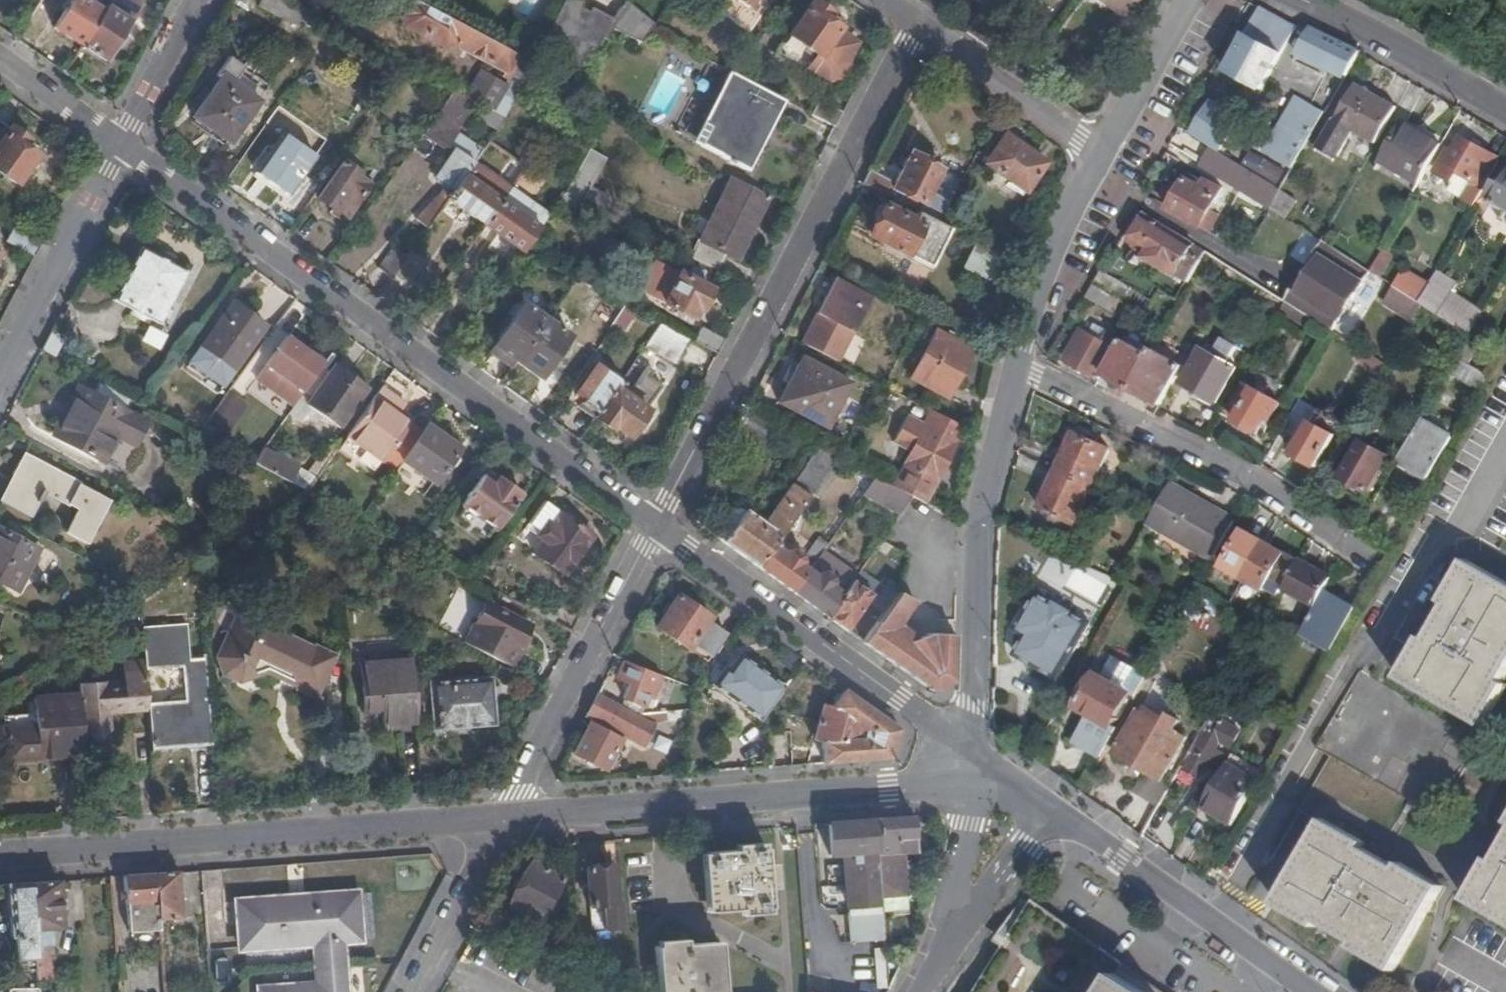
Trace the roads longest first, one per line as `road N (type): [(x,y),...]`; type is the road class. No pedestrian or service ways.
road 1 (residential): [(121,146),(656,526)]
road 2 (residential): [(912,27),(656,526)]
road 3 (tertiary): [(0,855),(498,814)]
road 4 (tertiary): [(498,814),(972,775)]
road 5 (residential): [(1017,369),(982,510),(972,775)]
road 6 (residential): [(656,526),(900,703),(972,775)]
road 7 (residential): [(1370,555),(1253,474),(1017,369)]
road 8 (residential): [(656,526),(498,814)]
road 9 (tertiary): [(1044,813),(1295,991)]
road 10 (residential): [(121,146),(0,373)]
road 11 (residential): [(1098,157),(1047,265),(1017,369)]
road 12 (residential): [(912,27),(1098,157)]
road 13 (residential): [(1505,111),(1308,0)]
road 14 (residential): [(498,814),(404,991)]
road 15 (unclassified): [(972,775),(927,967)]
road 16 (unclassified): [(927,967),(1044,813)]
road 17 (residential): [(1191,0),(1098,157)]
road 18 (residential): [(196,0),(121,146)]
road 19 (residential): [(0,59),(121,146)]

